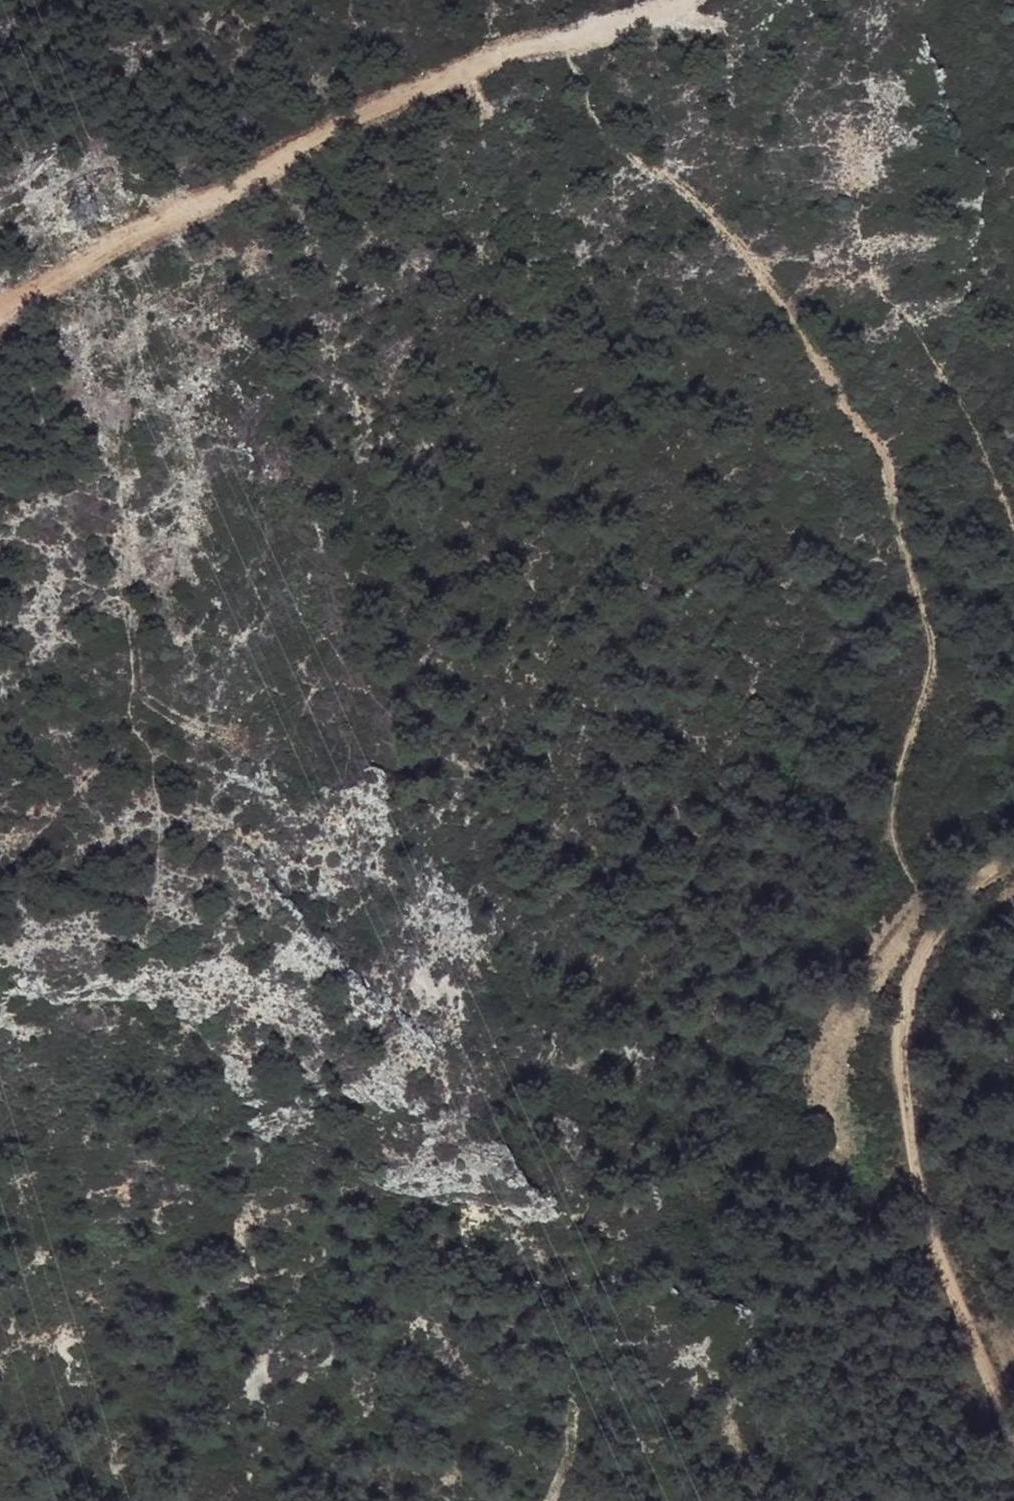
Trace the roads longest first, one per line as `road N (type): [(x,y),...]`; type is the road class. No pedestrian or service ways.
road 1 (track): [(687,0),(650,22),(459,77),(362,116),(0,314)]
road 2 (track): [(1013,1429),(933,1247),(902,1027),(944,934),(1013,890)]

